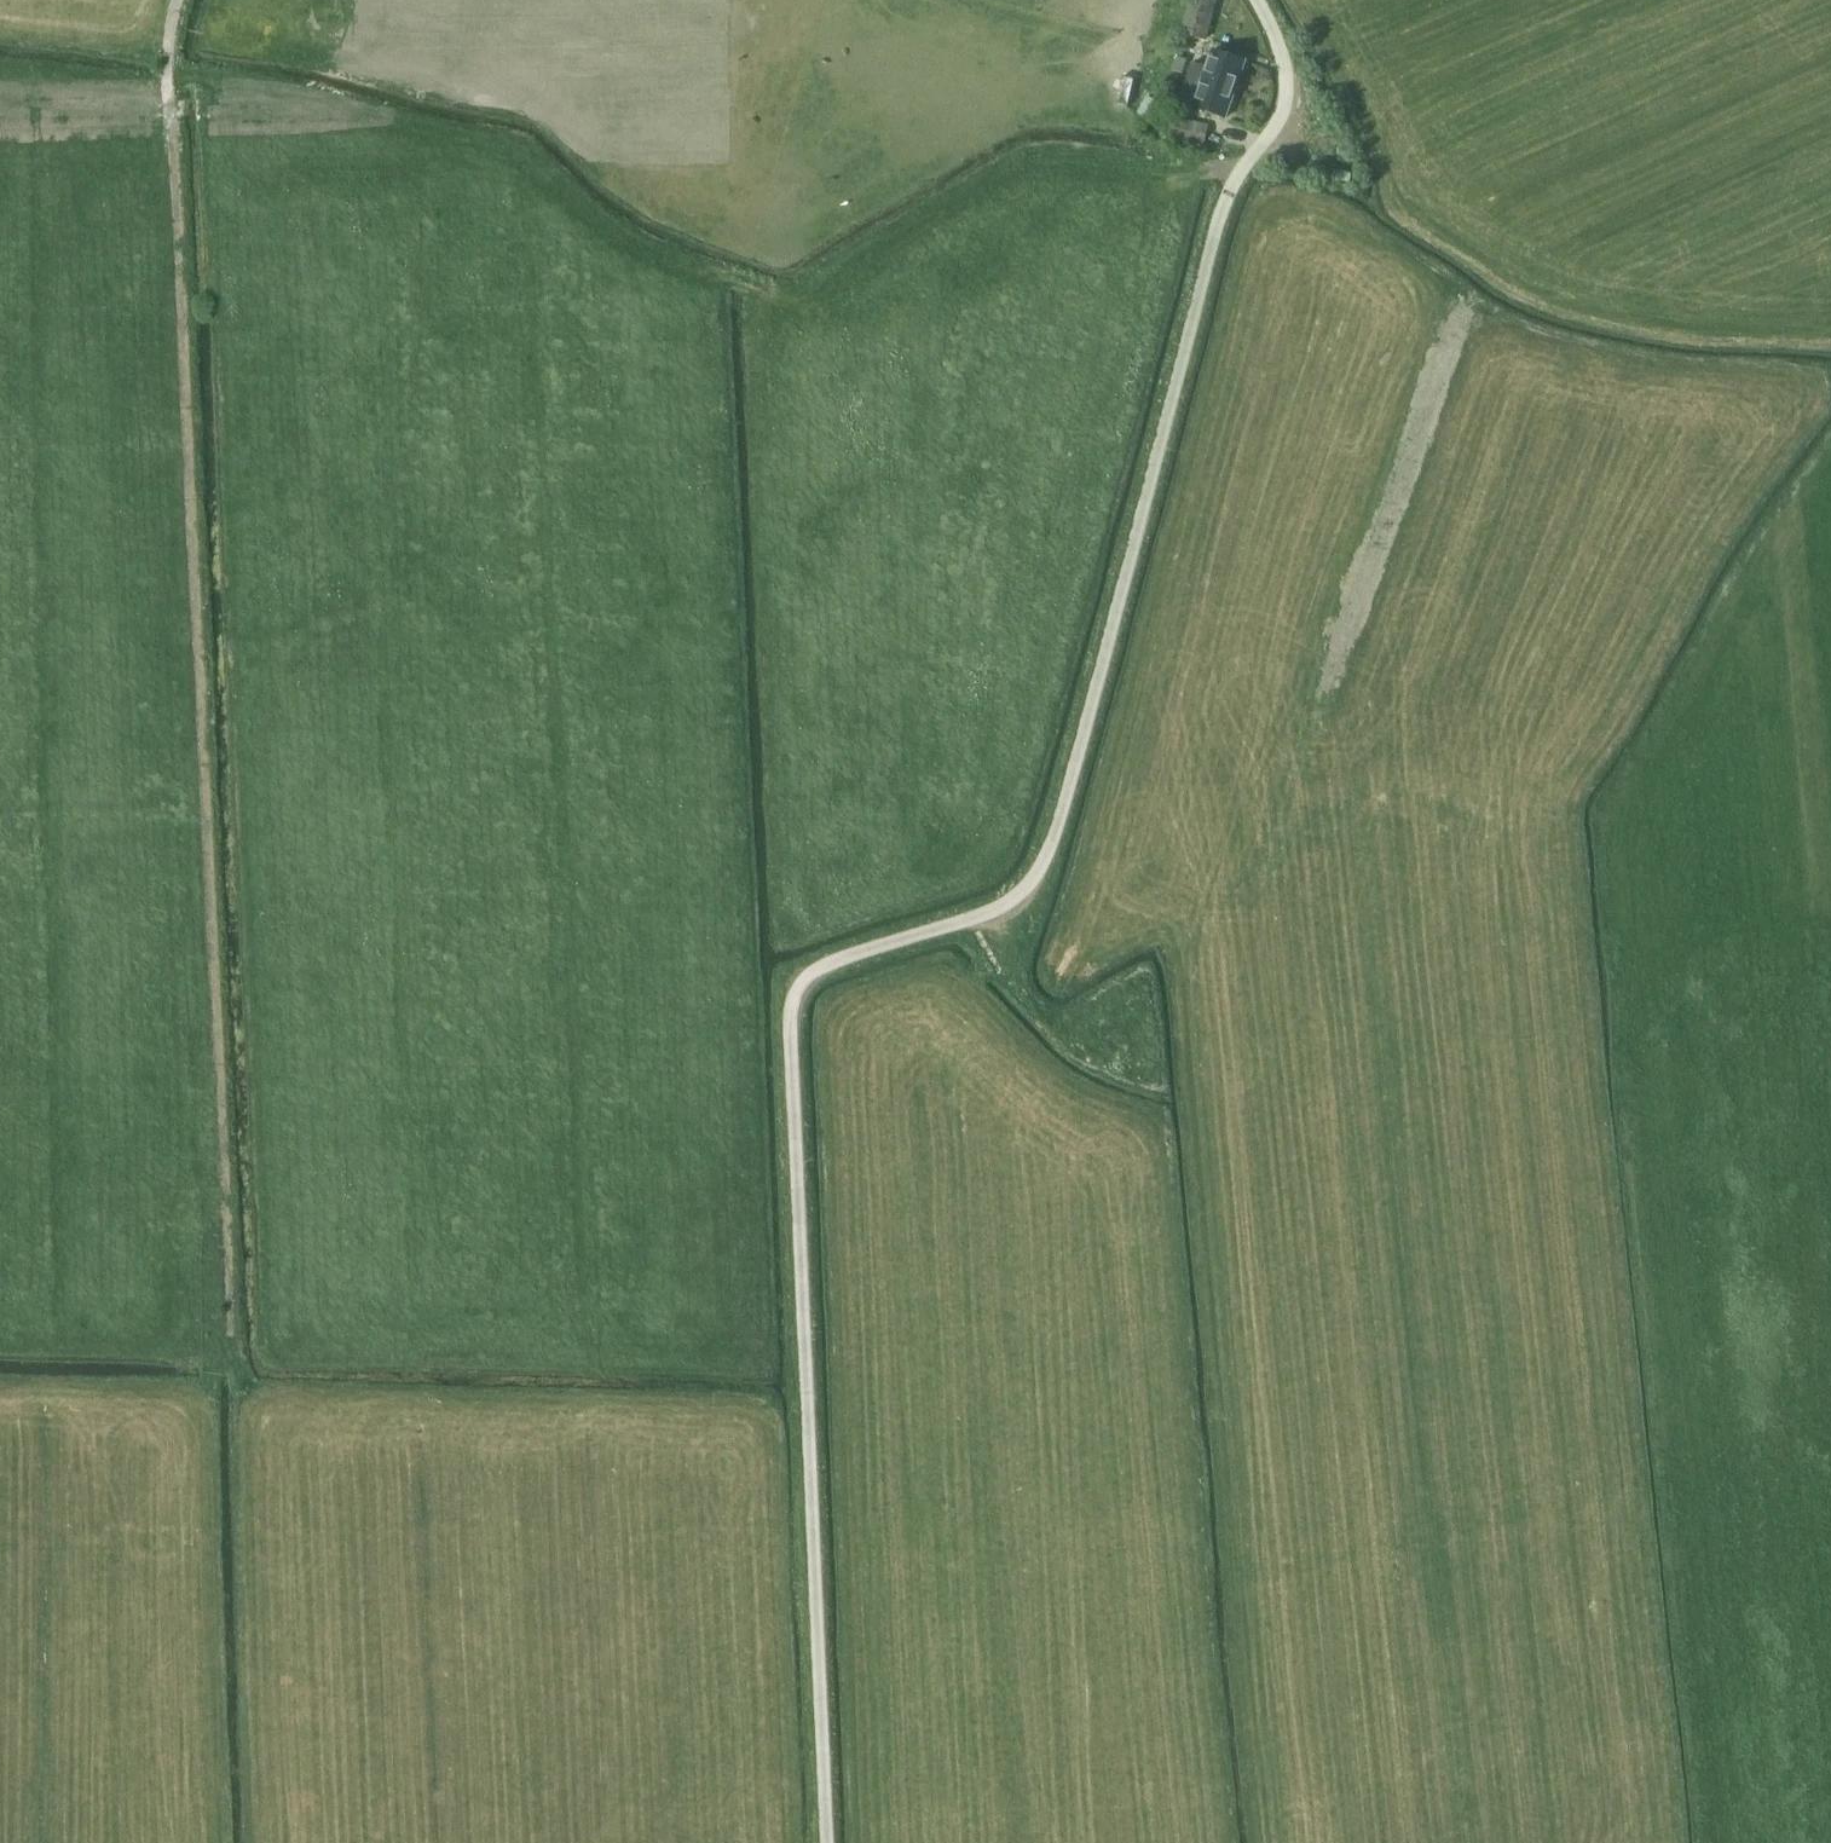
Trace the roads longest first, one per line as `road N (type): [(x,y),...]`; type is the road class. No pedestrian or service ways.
road 1 (residential): [(1257,0),(1289,77),(1283,109),(1235,181),(1218,225),(1043,863),(1024,889),(986,913),(809,974),(791,1007),(827,1842)]

